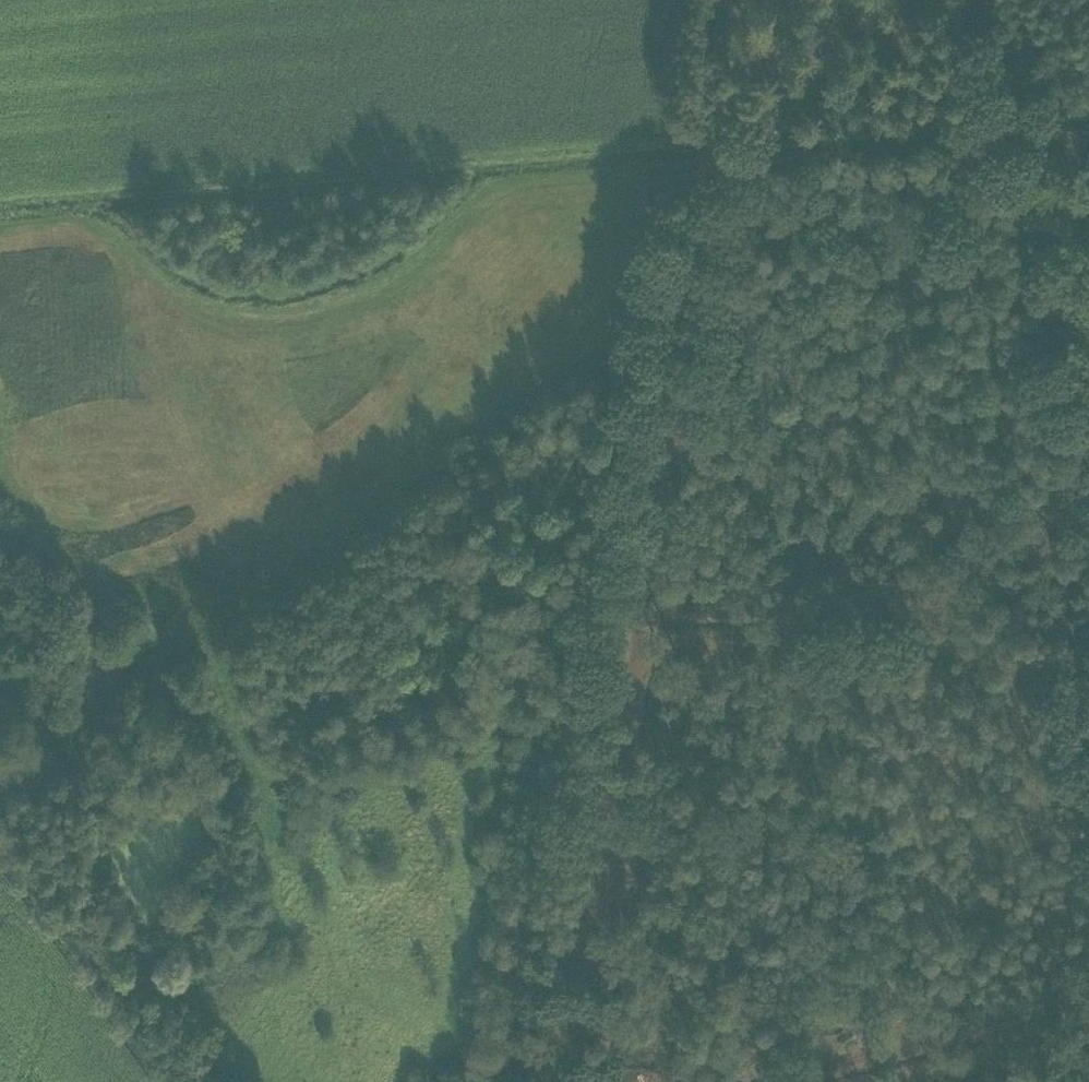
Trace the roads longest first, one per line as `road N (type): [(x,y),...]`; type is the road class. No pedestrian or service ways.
road 1 (track): [(1088,709),(969,235),(969,207),(1012,133),(978,0)]
road 2 (track): [(716,169),(999,150)]
road 3 (track): [(745,0),(716,169)]

